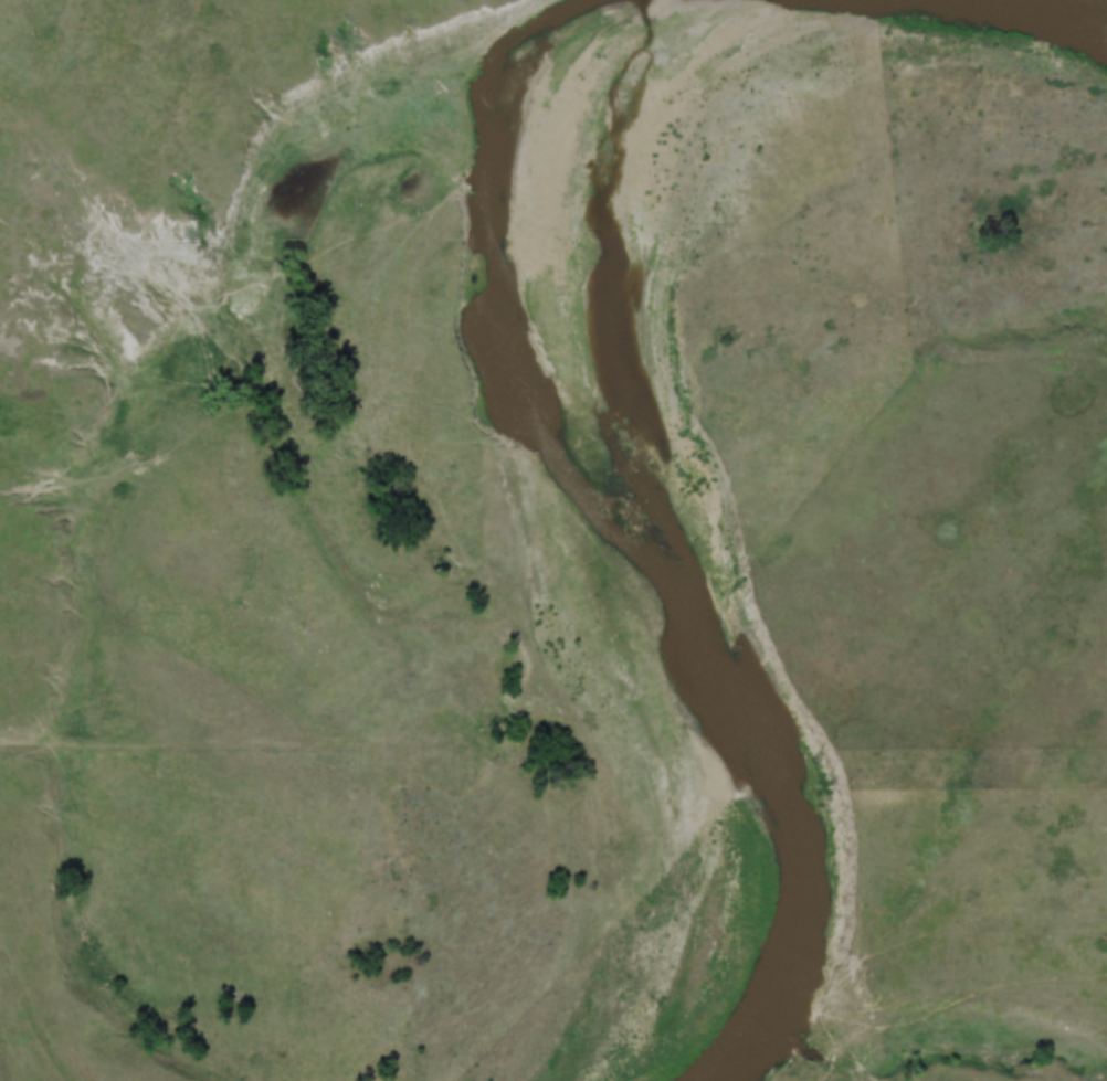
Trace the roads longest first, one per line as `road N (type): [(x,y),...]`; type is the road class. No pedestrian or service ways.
road 1 (track): [(1106,354),(937,341),(872,315)]
road 2 (track): [(0,938),(79,1080)]

